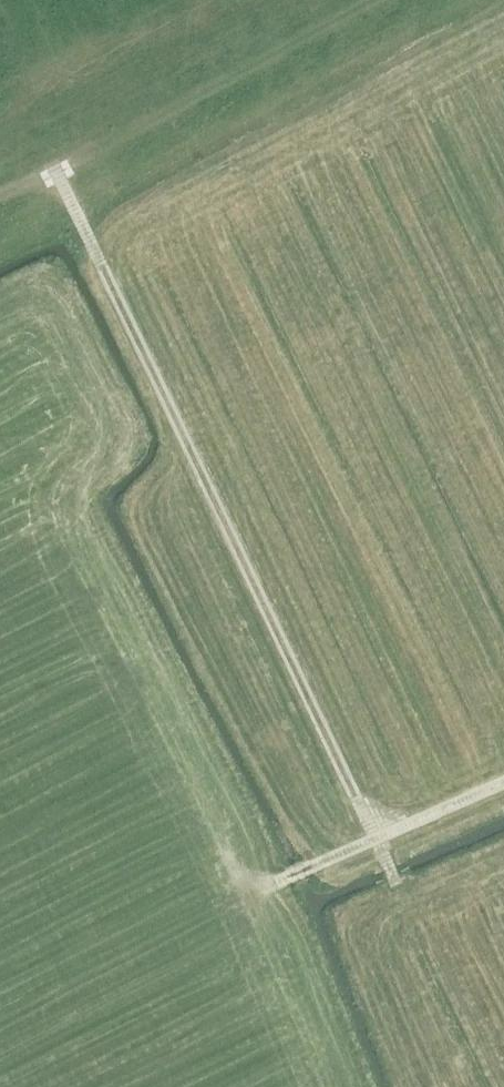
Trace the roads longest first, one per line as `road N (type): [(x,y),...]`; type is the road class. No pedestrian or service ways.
road 1 (track): [(503,784),(378,839),(59,176)]
road 2 (track): [(0,205),(380,0)]
road 3 (track): [(398,887),(378,839),(261,890)]

